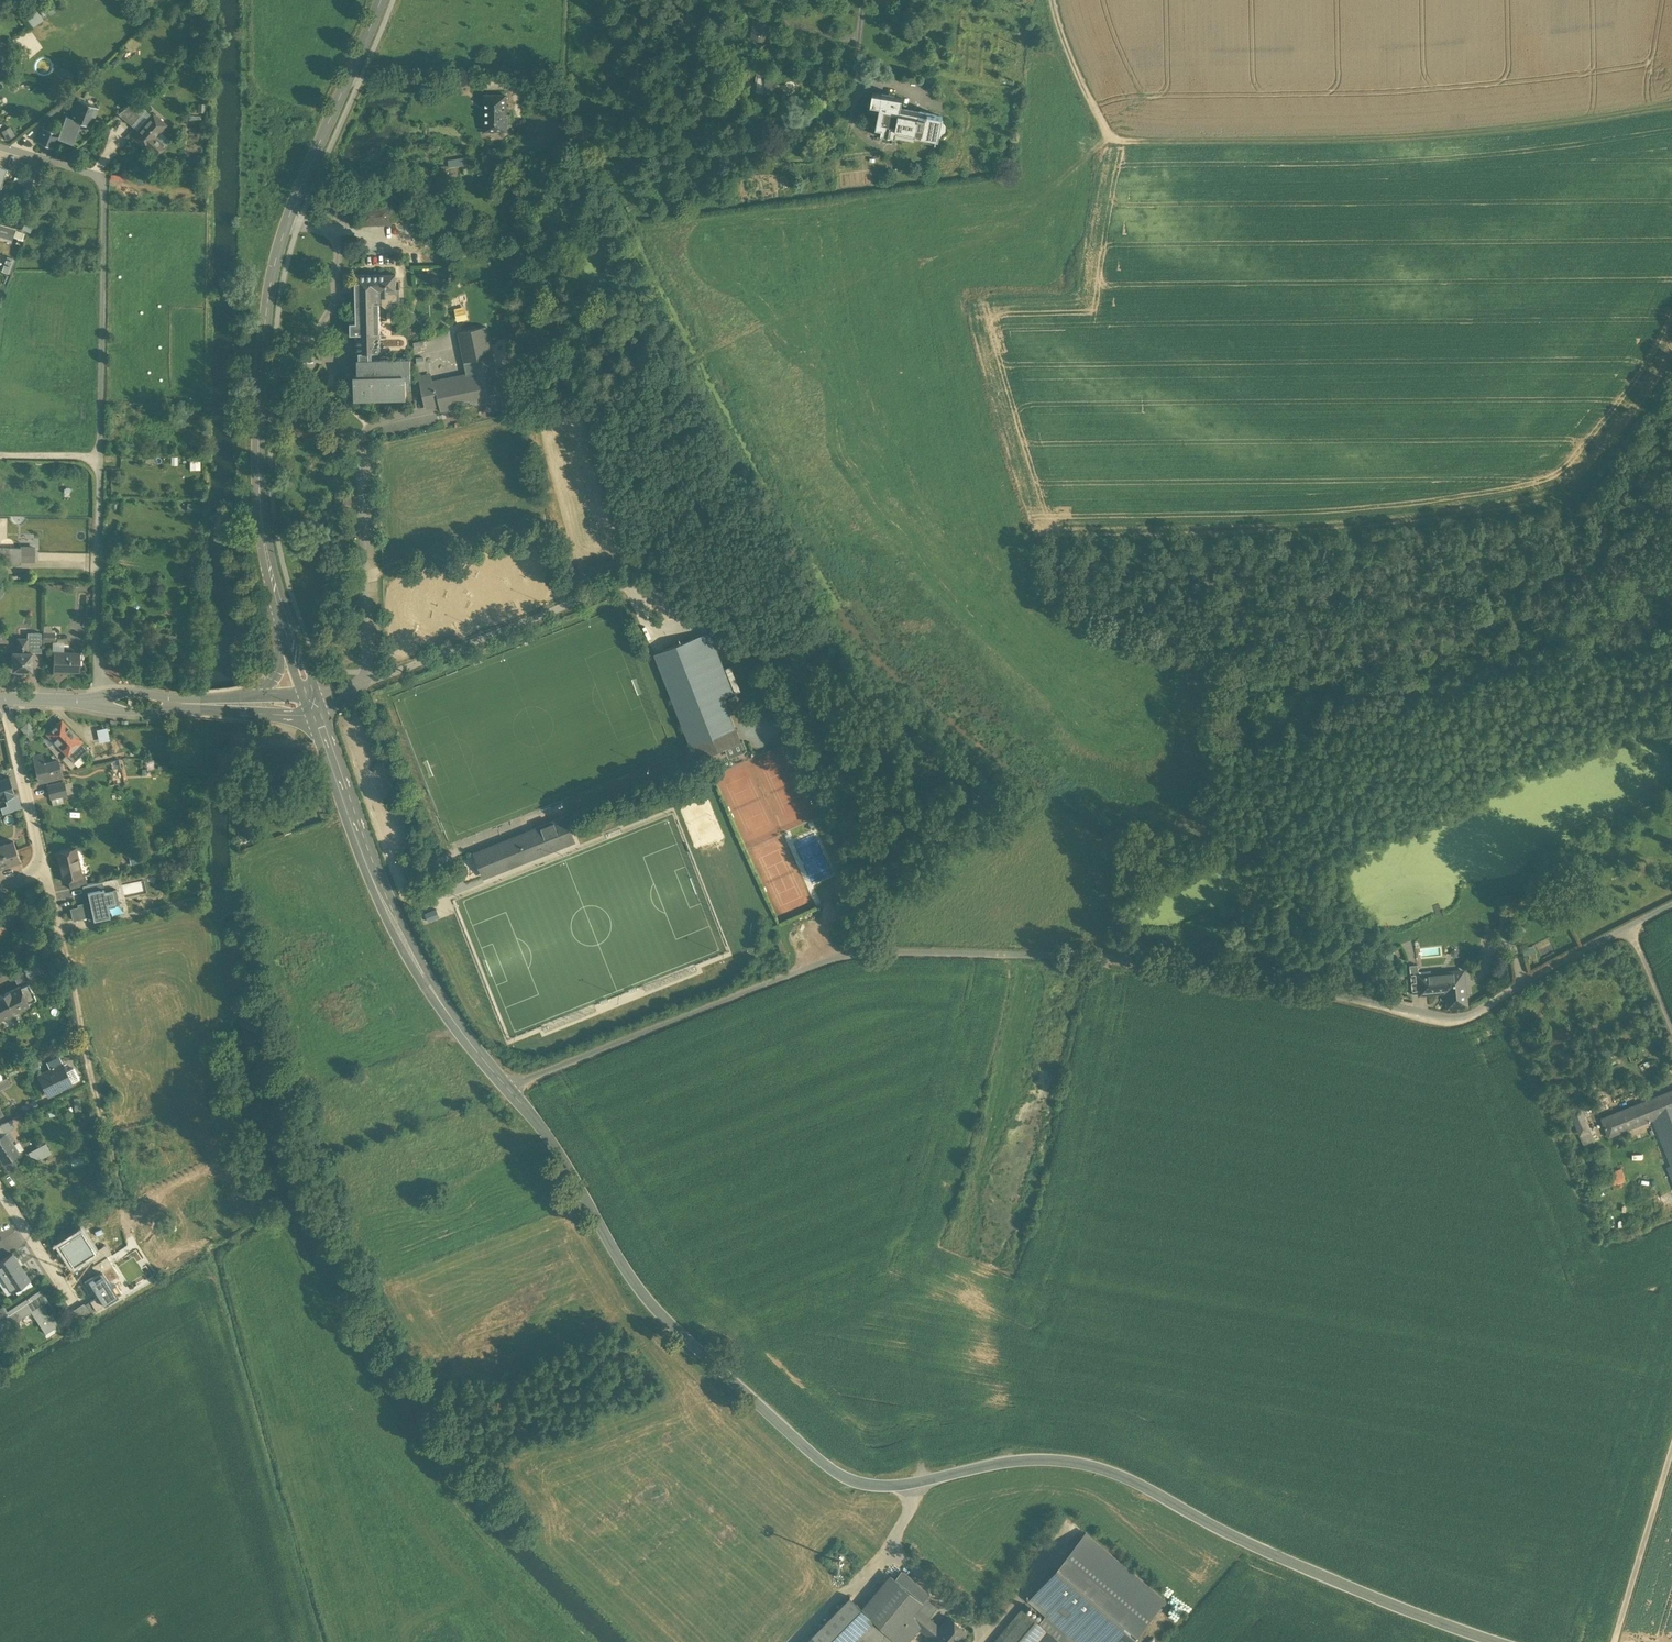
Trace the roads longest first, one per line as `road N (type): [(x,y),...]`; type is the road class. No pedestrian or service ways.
road 1 (unclassified): [(1671,907),(1472,1014),(1447,1016),(1122,959),(844,952),(506,1086)]
road 2 (secondary): [(506,1086),(565,1155),(655,1296),(852,1478),(904,1483),(1010,1458),(1080,1458),(1145,1481),(1236,1536),(1381,1601),(1503,1641)]
road 3 (track): [(1052,0),(1104,129),(1138,140),(1440,137),(1671,105)]
road 4 (tertiary): [(288,628),(260,503),(269,288),(310,166),(382,0)]
road 5 (track): [(1671,360),(1615,459),(1585,489),(1299,534),(1284,672)]
road 6 (secondary): [(312,702),(403,938),(506,1086)]
road 7 (residential): [(101,455),(105,189),(99,176),(0,146)]
road 8 (track): [(0,453),(101,455),(103,701)]
road 9 (secondary): [(3,700),(238,702)]
road 10 (residential): [(44,868),(92,1072)]
road 11 (track): [(1671,1448),(1614,1641)]
road 12 (residential): [(3,700),(44,868)]
road 13 (residential): [(0,1190),(74,1304)]

